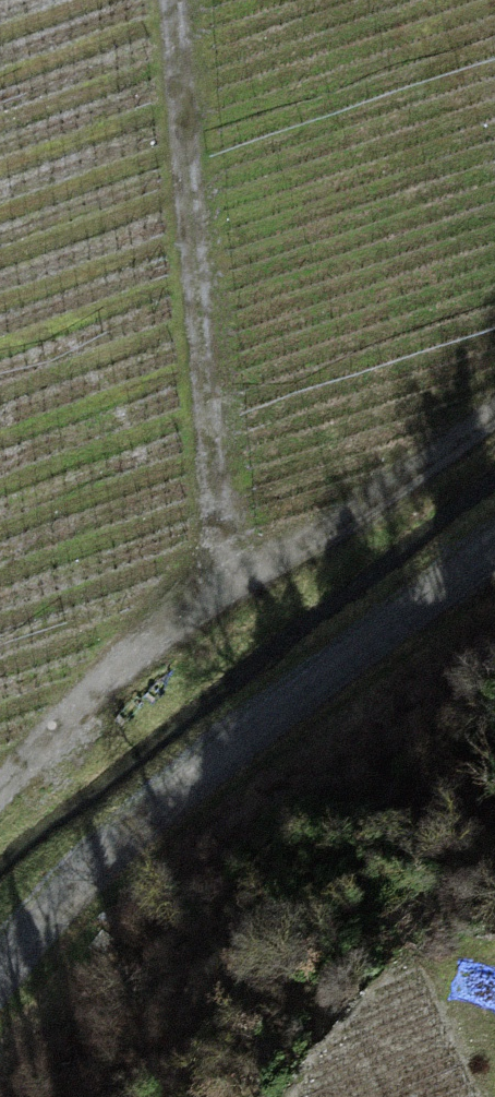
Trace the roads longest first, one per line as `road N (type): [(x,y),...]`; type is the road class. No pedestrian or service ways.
road 1 (track): [(0,976),(124,839),(494,540)]
road 2 (track): [(0,796),(137,645),(318,548),(494,417)]
road 3 (track): [(228,590),(178,0)]

